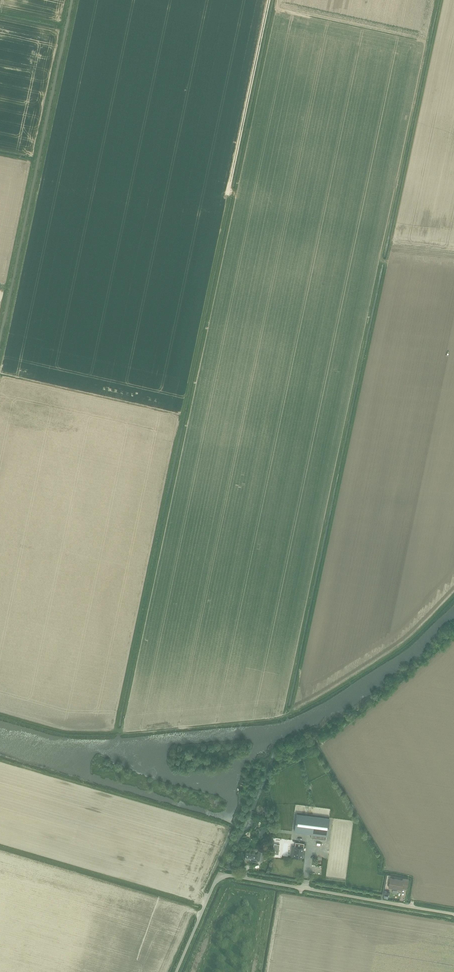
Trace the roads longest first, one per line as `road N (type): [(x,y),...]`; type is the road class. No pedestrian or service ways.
road 1 (track): [(292,711),(443,0)]
road 2 (track): [(181,417),(115,733),(62,731),(0,714)]
road 3 (track): [(115,733),(296,709),(401,648),(453,595)]
road 4 (track): [(68,0),(0,317)]
road 5 (track): [(387,262),(380,261),(437,0)]
road 6 (unclassified): [(453,914),(228,876),(209,897)]
road 7 (track): [(269,0),(228,194)]

